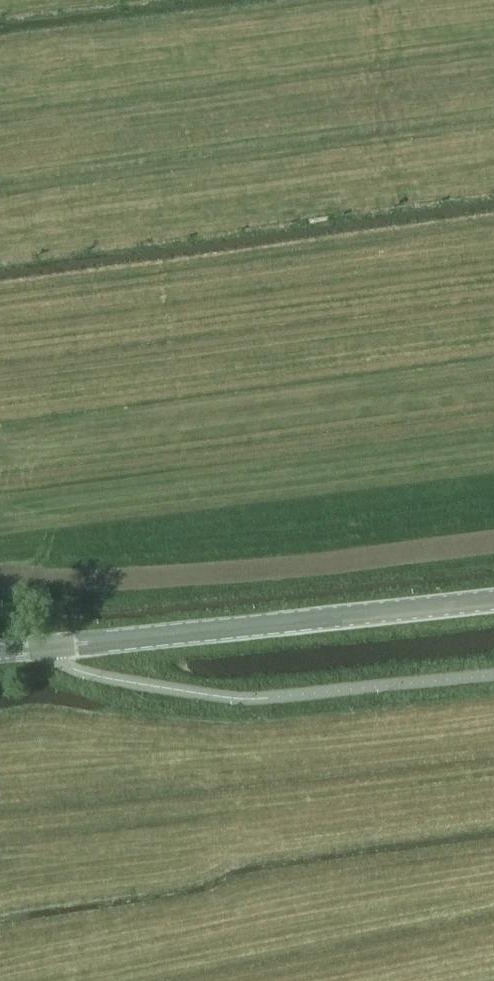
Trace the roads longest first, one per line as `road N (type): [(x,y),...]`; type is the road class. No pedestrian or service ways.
road 1 (tertiary): [(0,655),(493,601)]

